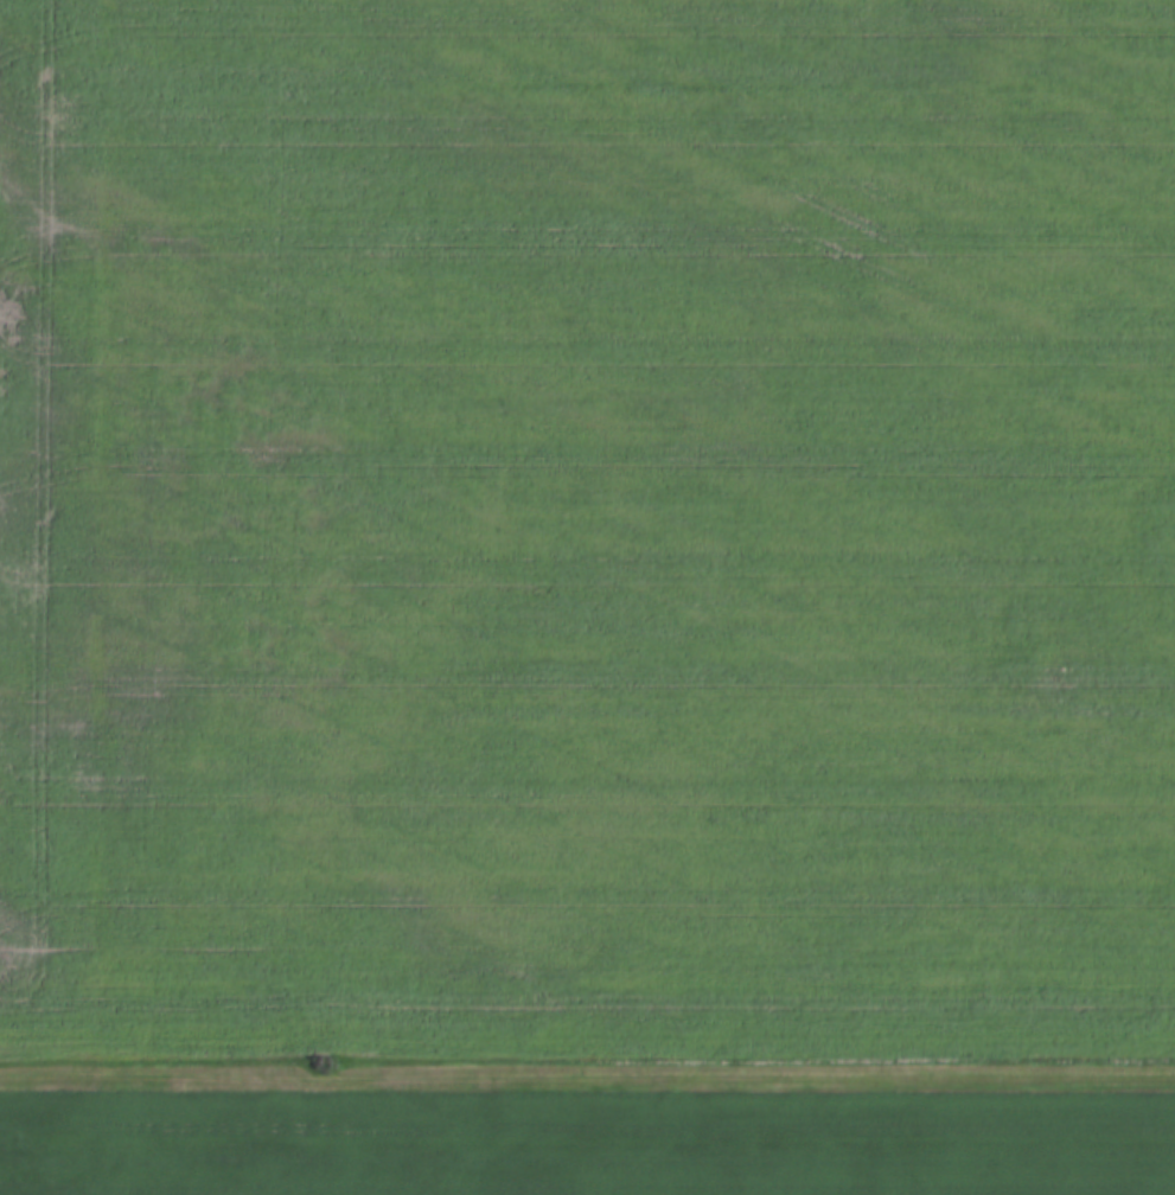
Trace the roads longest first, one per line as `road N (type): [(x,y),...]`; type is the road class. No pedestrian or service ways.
road 1 (track): [(1174,1080),(0,1079)]

